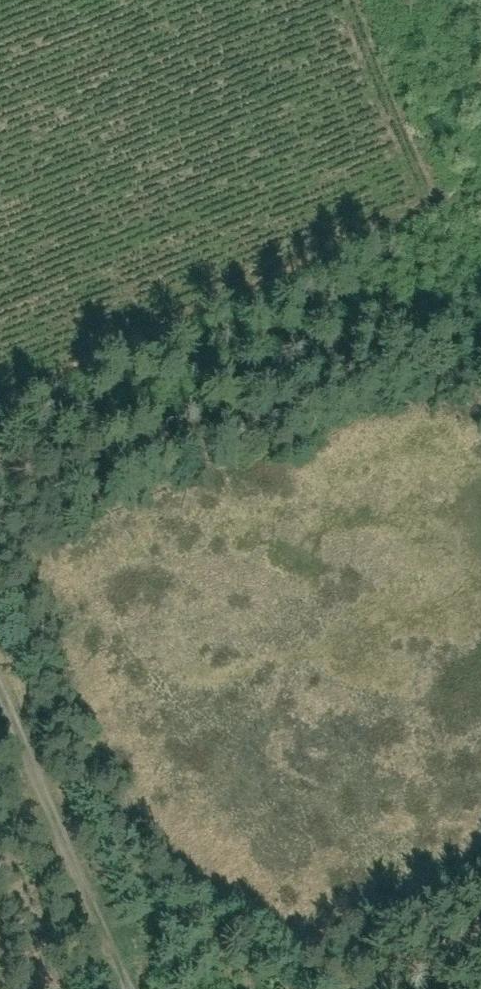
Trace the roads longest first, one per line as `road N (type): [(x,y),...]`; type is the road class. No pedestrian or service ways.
road 1 (track): [(0,701),(126,988)]

